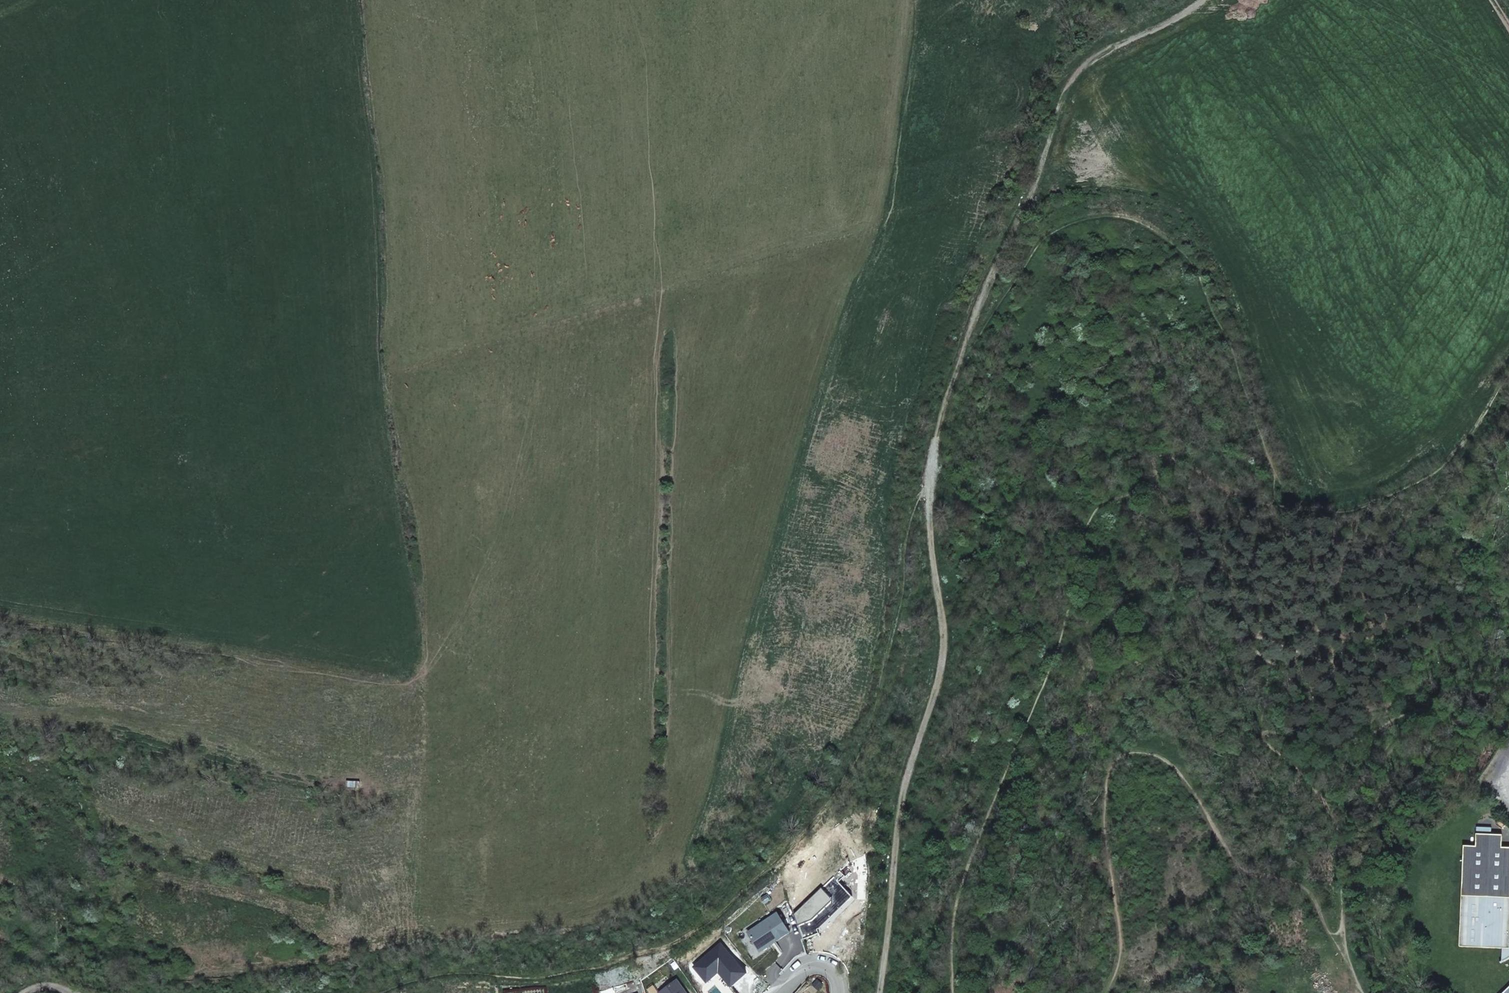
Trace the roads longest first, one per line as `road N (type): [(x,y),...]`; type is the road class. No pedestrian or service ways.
road 1 (track): [(1201,0),(1101,52),(1065,91),(922,467),(940,633),(874,900),(872,992)]
road 2 (track): [(1108,992),(1123,959),(1104,786),(1110,762),(1136,744),(1178,761),(1224,838),(1245,856),(1293,867),(1363,992)]

